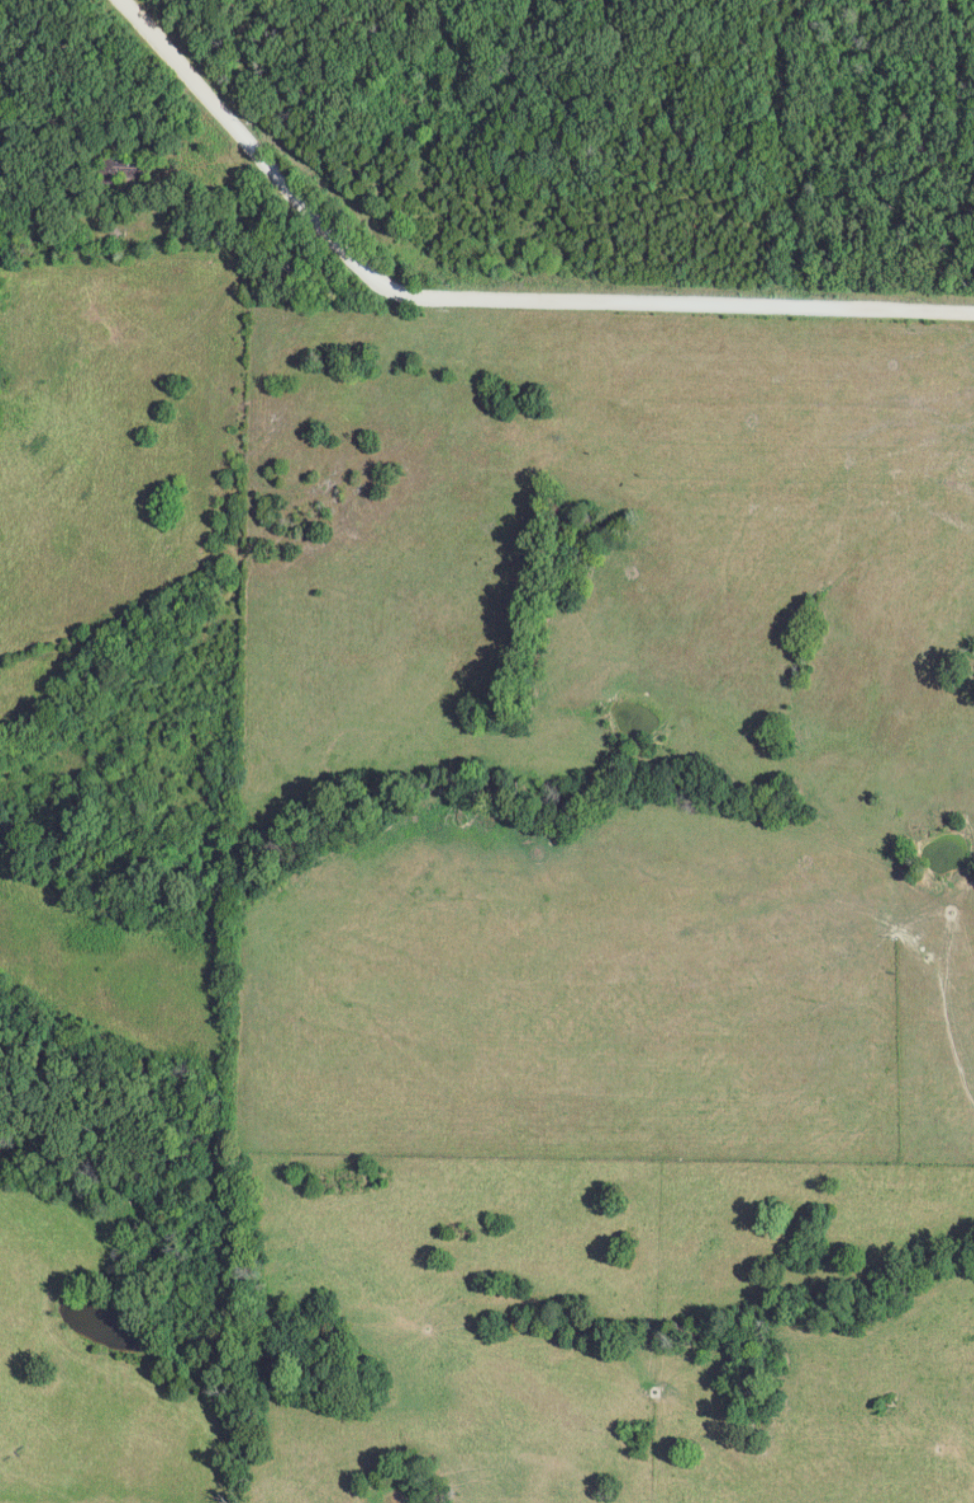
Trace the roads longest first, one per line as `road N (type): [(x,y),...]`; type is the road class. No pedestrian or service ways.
road 1 (residential): [(973,313),(408,295),(362,267),(123,0)]

